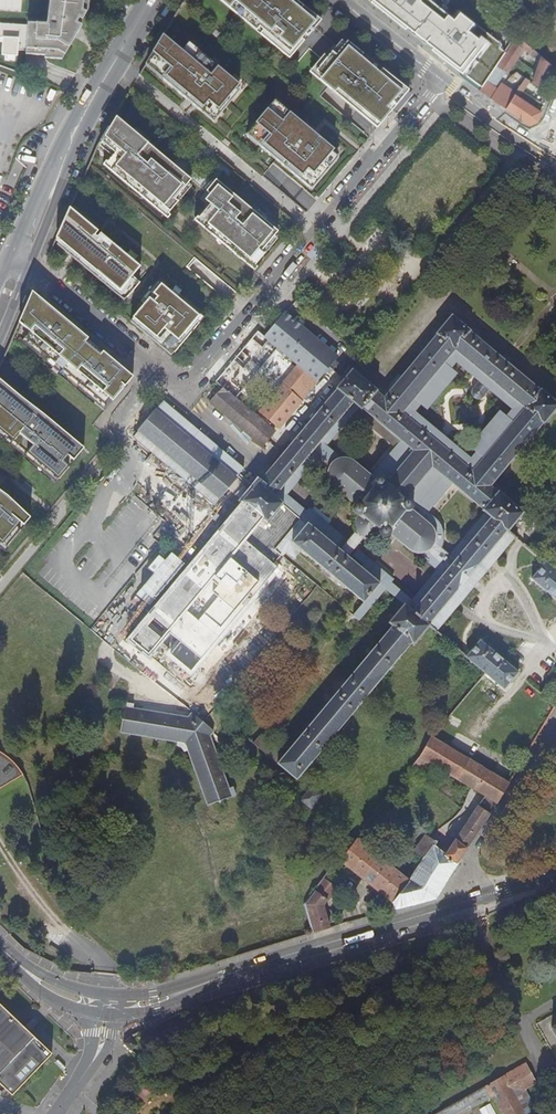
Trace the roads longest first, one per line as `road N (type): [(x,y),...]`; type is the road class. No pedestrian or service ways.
road 1 (residential): [(441,80),(183,392),(18,258)]
road 2 (secondary): [(104,1005),(157,1001),(555,874)]
road 3 (tertiary): [(151,0),(71,134),(18,258)]
road 4 (residential): [(338,0),(441,80)]
road 5 (residential): [(55,1113),(99,1053),(104,1005)]
road 6 (secondary): [(0,943),(64,992),(104,1005)]

